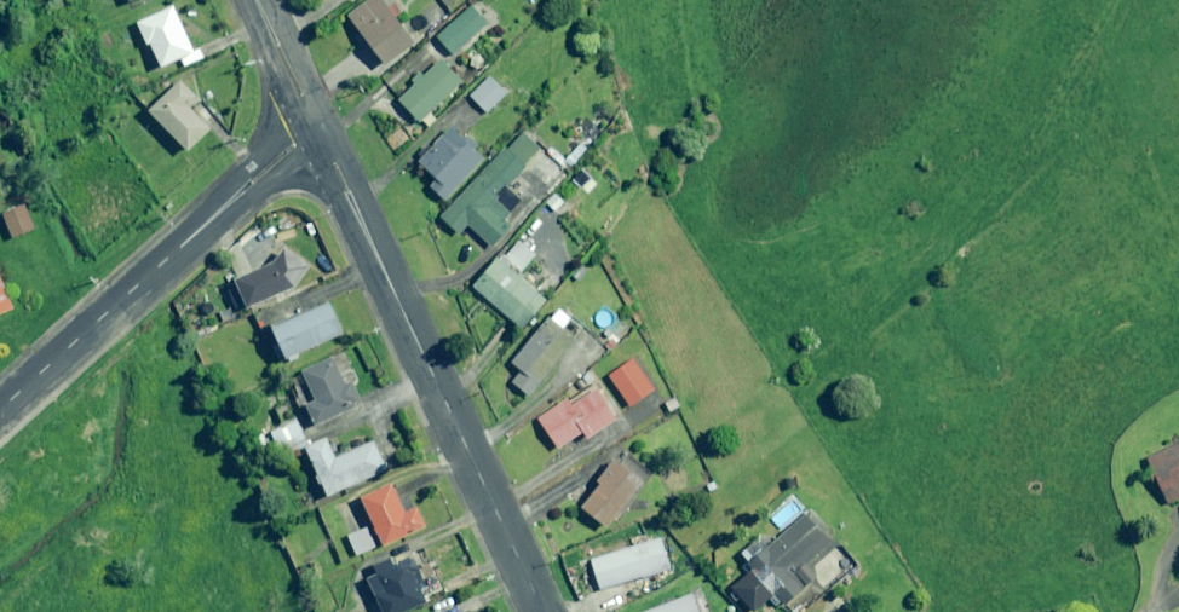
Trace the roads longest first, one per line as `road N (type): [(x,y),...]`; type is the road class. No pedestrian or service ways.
road 1 (residential): [(543,611),(318,131)]
road 2 (residential): [(0,405),(318,131)]
road 3 (residential): [(318,131),(256,0)]

